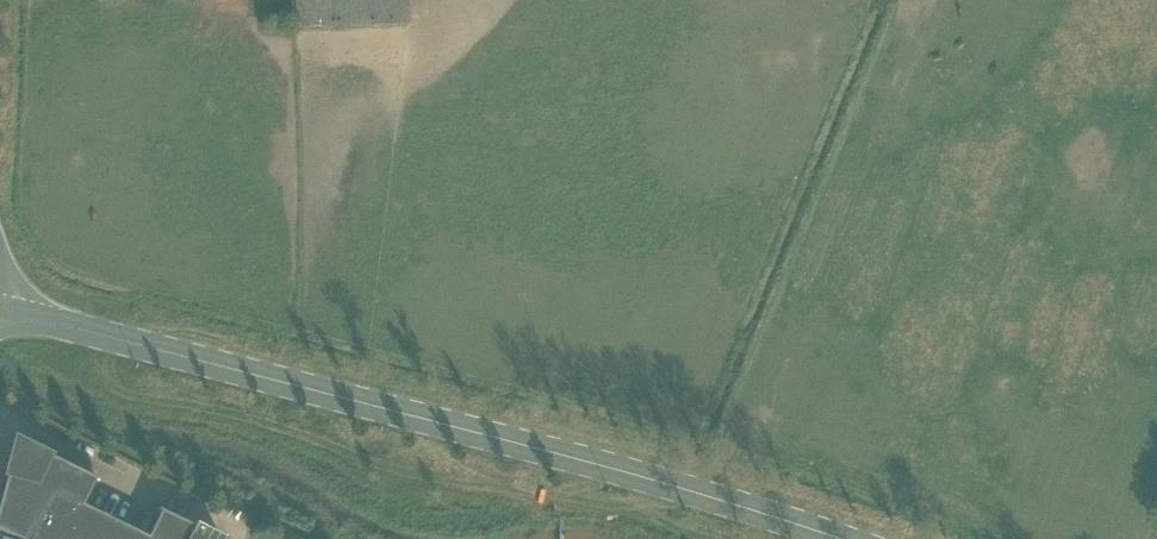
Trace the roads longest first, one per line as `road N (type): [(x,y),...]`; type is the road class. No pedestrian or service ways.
road 1 (tertiary): [(831,538),(412,416),(12,317)]

